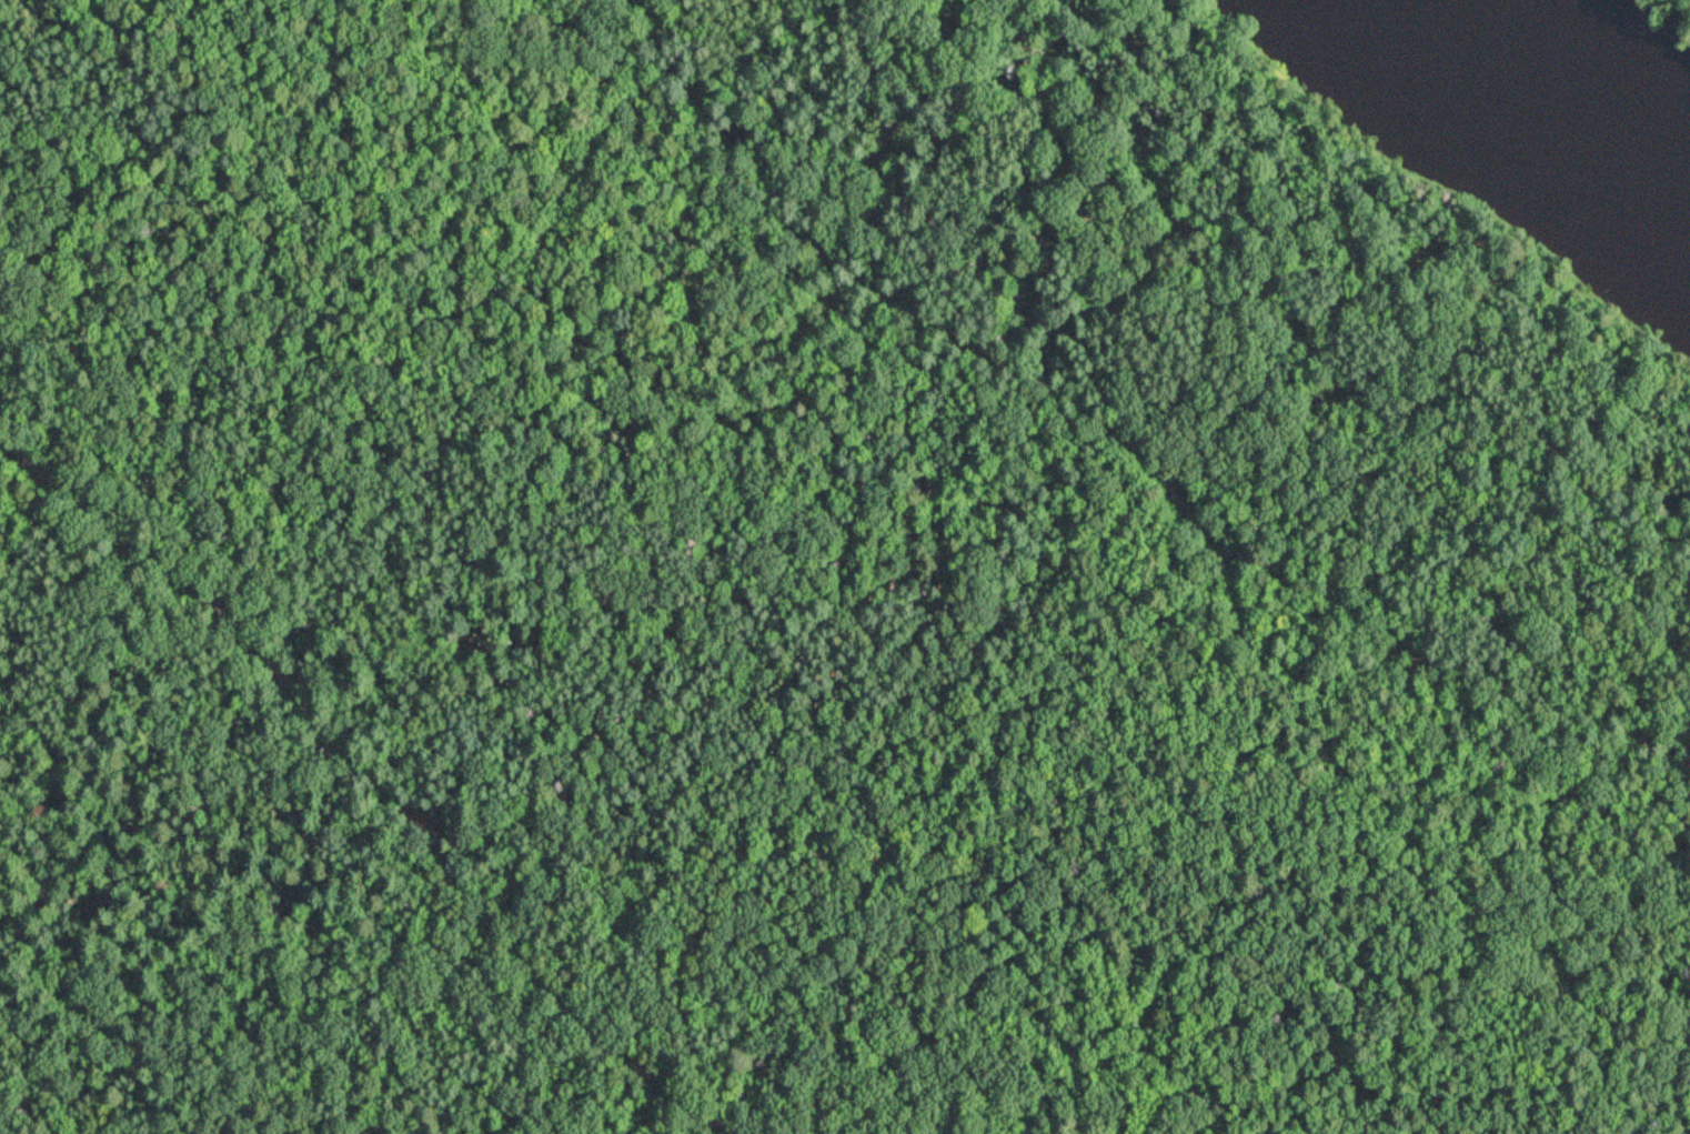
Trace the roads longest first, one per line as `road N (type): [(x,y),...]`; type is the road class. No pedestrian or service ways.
road 1 (track): [(632,0),(717,120),(828,252),(882,290),(1049,379),(1143,455),(1201,525),(1406,639),(1627,727),(1689,782)]
road 2 (residential): [(751,1133),(640,1070),(582,1024),(406,803),(195,586),(0,441)]

